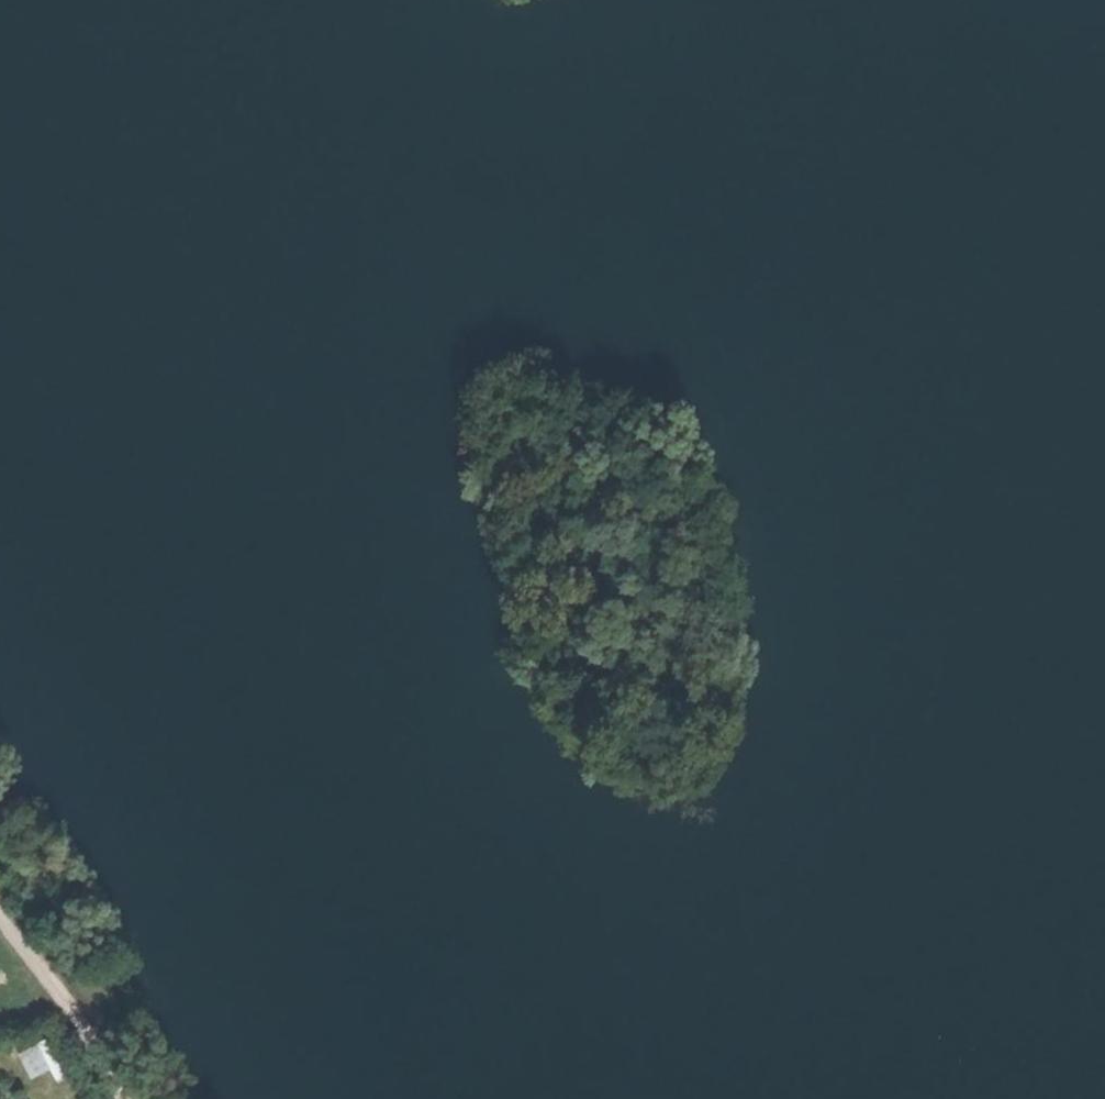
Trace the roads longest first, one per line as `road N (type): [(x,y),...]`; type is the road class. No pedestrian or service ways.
road 1 (track): [(0,914),(127,1098)]

